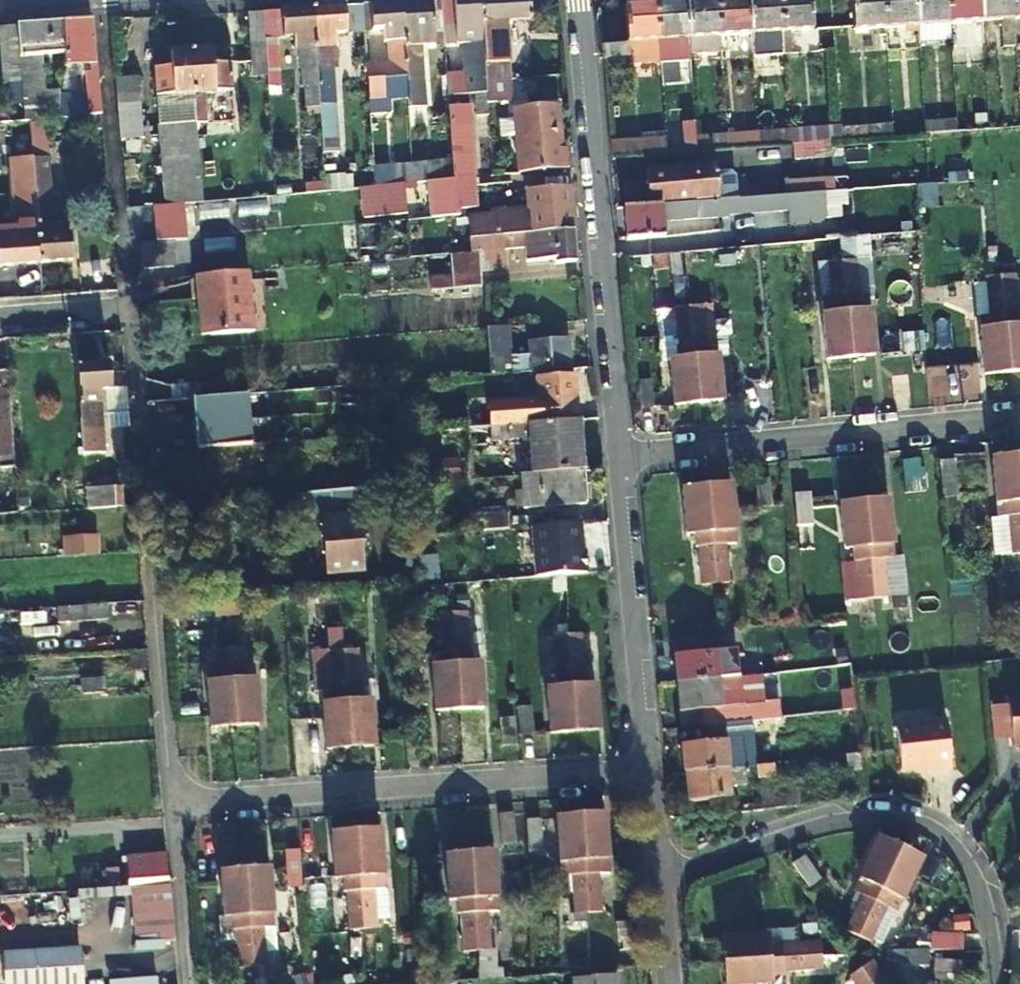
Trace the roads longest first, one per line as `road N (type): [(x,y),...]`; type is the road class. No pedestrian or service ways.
road 1 (residential): [(127,309),(174,804)]
road 2 (residential): [(648,770),(174,804)]
road 3 (residential): [(573,0),(619,457)]
road 4 (residential): [(990,983),(988,928),(976,887),(951,847),(919,826),(821,827),(659,882)]
road 5 (residential): [(619,457),(1019,421)]
road 6 (residential): [(619,457),(648,770)]
road 7 (residential): [(98,0),(127,309)]
road 8 (residential): [(174,804),(190,983)]
road 9 (residential): [(0,319),(127,309)]

